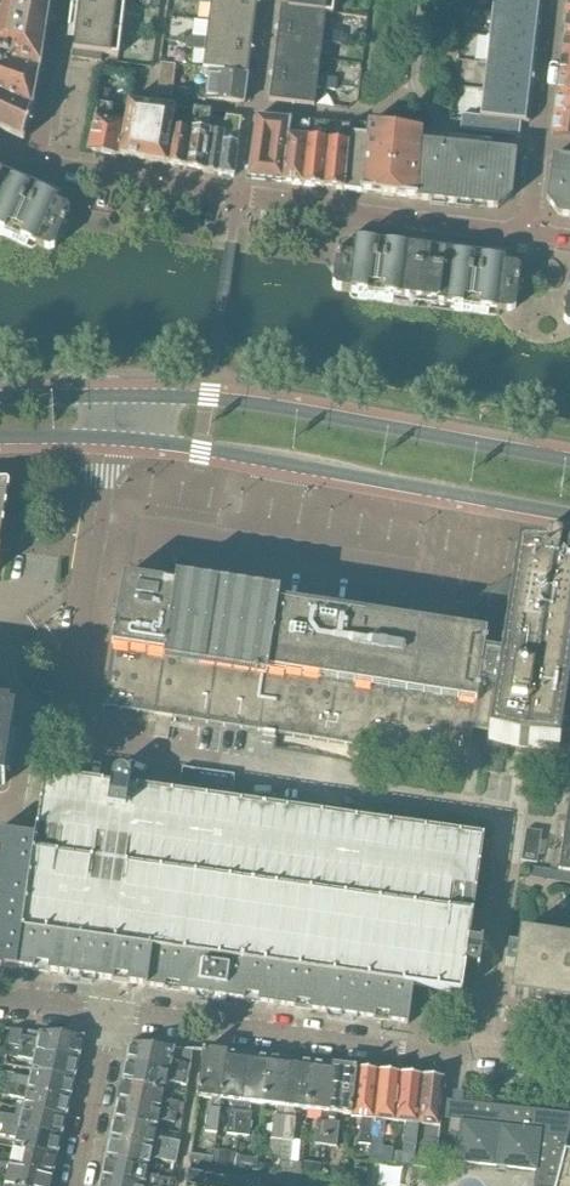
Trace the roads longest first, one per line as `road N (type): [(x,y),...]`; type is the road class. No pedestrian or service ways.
road 1 (tertiary): [(106,436),(569,515)]
road 2 (tertiary): [(569,459),(278,406),(111,396)]
road 3 (residential): [(569,1059),(118,1013)]
road 4 (residential): [(63,735),(106,436)]
road 5 (residential): [(241,200),(532,232)]
road 6 (residential): [(532,232),(561,0)]
road 7 (residential): [(37,165),(241,200)]
road 8 (residential): [(241,200),(265,0)]
road 9 (residential): [(77,1185),(118,1013)]
road 10 (residential): [(37,165),(63,0)]

